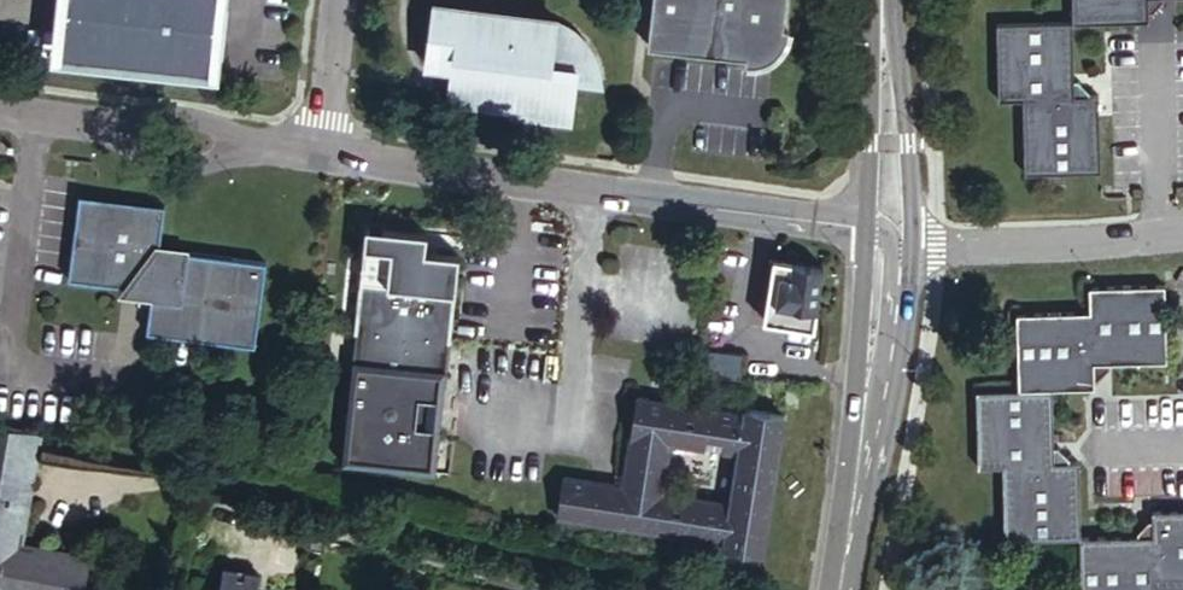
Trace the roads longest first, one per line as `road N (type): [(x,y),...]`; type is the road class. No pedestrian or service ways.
road 1 (unclassified): [(318,152),(861,226)]
road 2 (unclassified): [(0,109),(318,152)]
road 3 (unclassified): [(912,243),(1037,247),(1182,234)]
road 4 (tertiary): [(912,243),(909,144),(883,18)]
road 5 (tertiary): [(883,18),(861,226)]
road 6 (tertiary): [(869,405),(834,589)]
road 7 (tertiary): [(861,226),(869,405)]
road 8 (unclassified): [(335,0),(318,152)]

